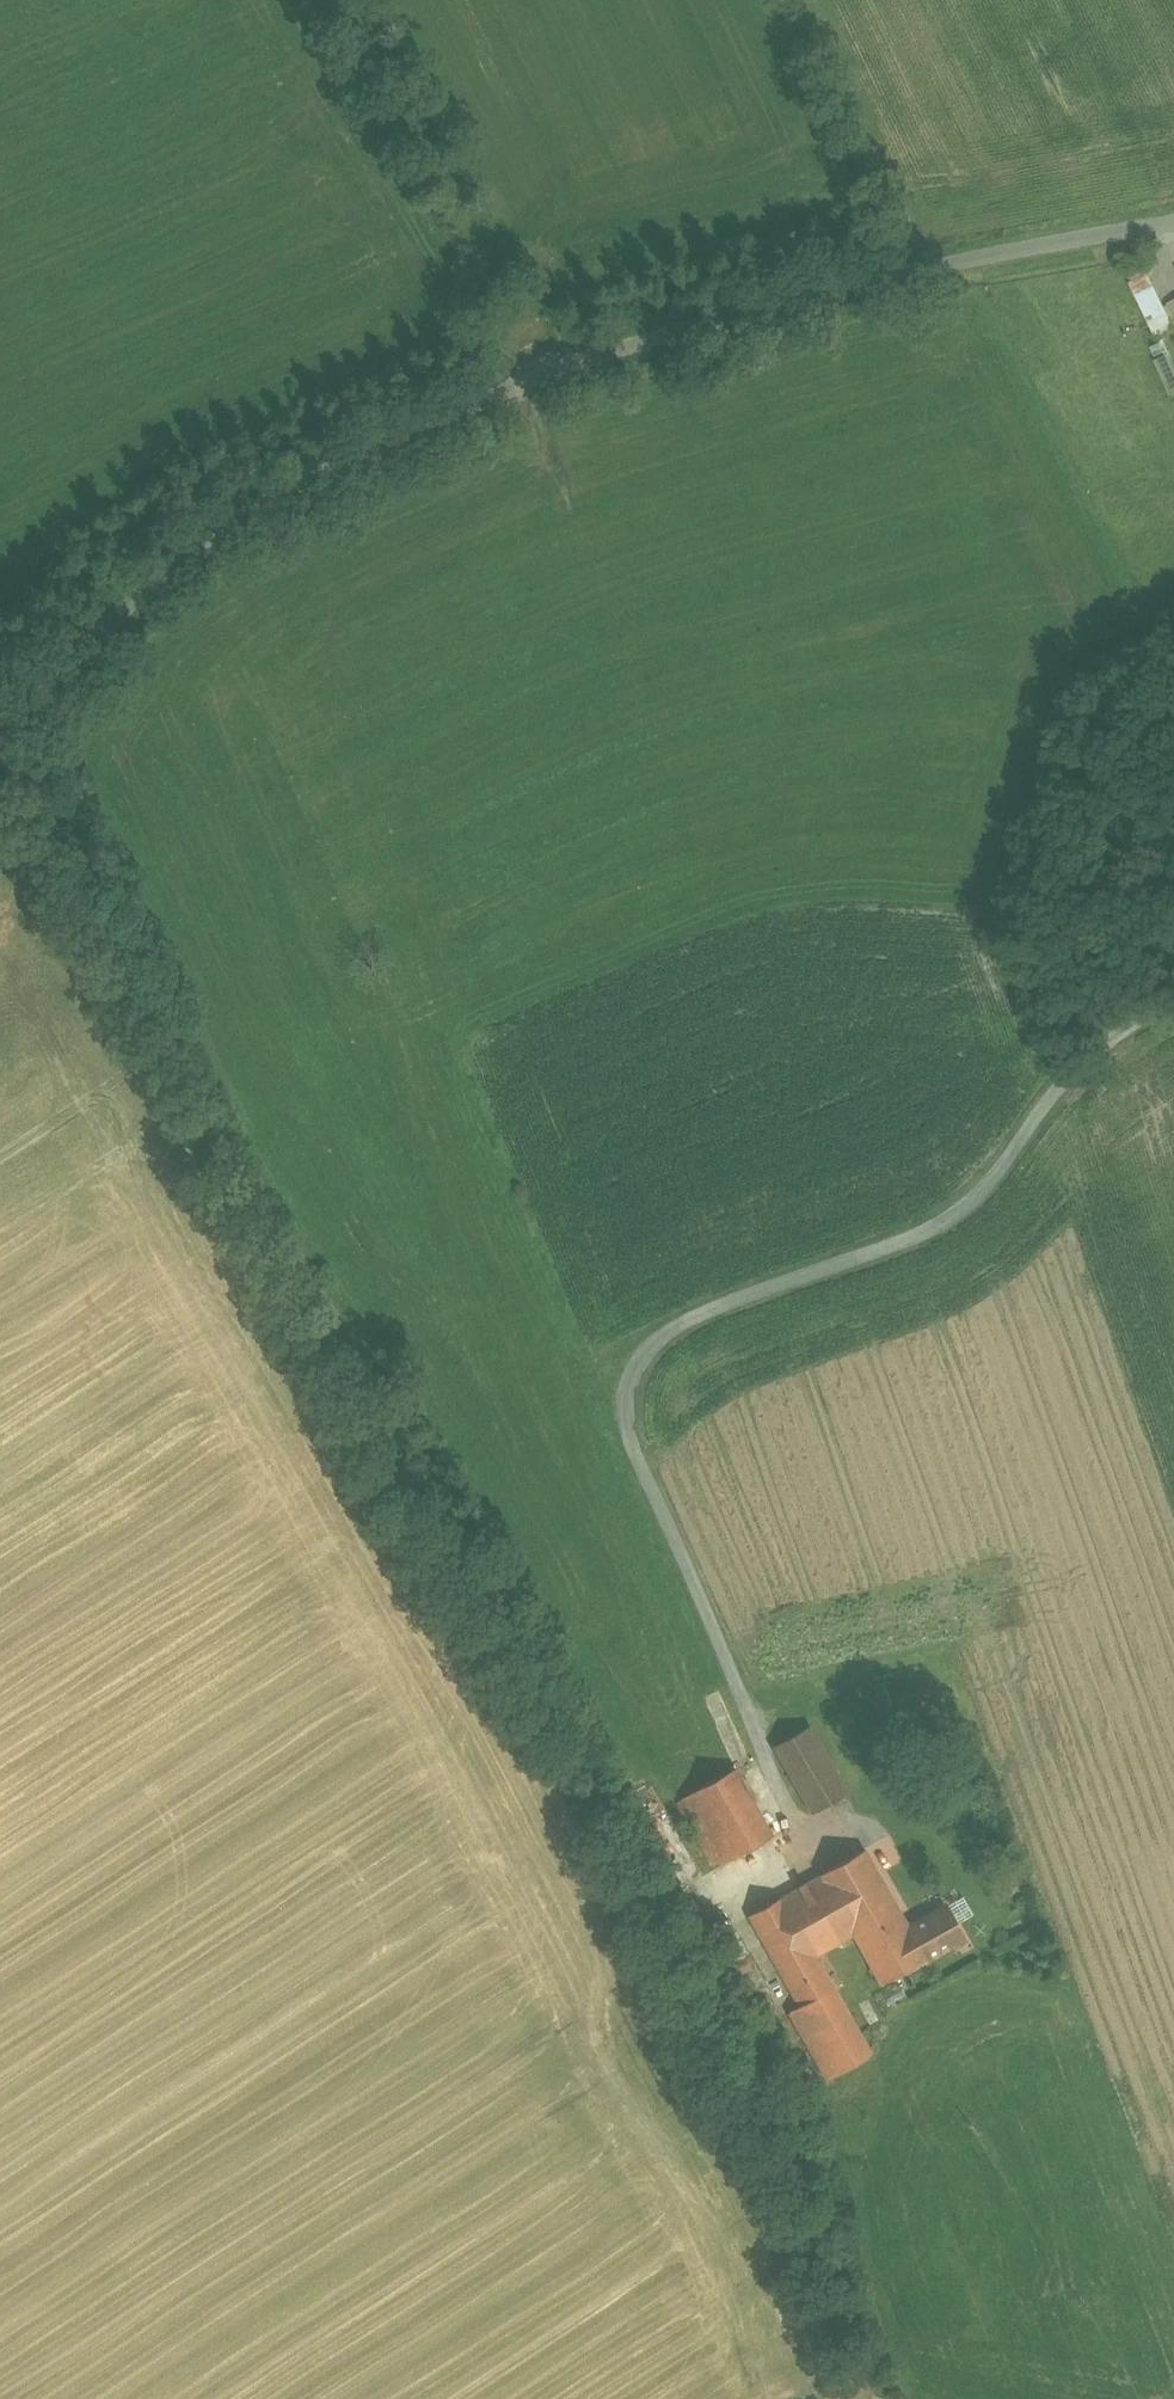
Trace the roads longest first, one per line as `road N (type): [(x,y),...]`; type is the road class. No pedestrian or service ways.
road 1 (unclassified): [(0,730),(191,543),(551,375),(835,287),(1173,223)]
road 2 (track): [(0,752),(113,941)]

